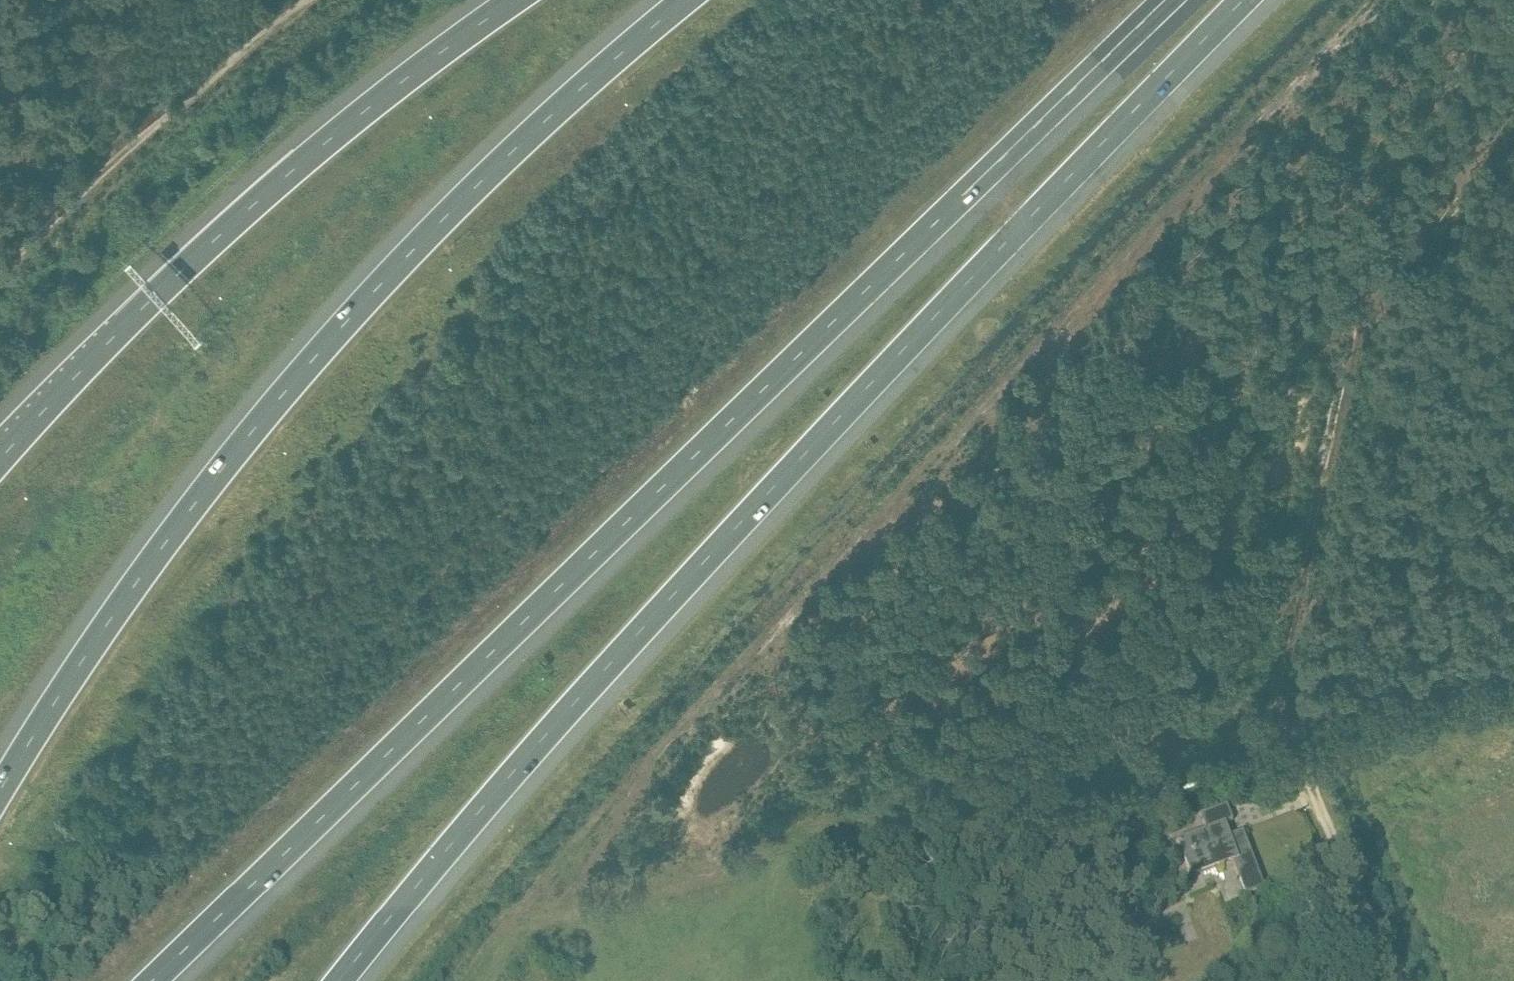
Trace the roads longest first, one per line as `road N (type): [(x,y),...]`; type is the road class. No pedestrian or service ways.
road 1 (motorway): [(159,980),(1166,0)]
road 2 (motorway): [(338,980),(692,572),(1245,0)]
road 3 (motorway): [(679,0),(539,119),(387,273),(112,610),(0,789)]
road 4 (motorway): [(522,0),(324,141),(125,321),(0,461)]
road 5 (track): [(1398,980),(1286,723)]

